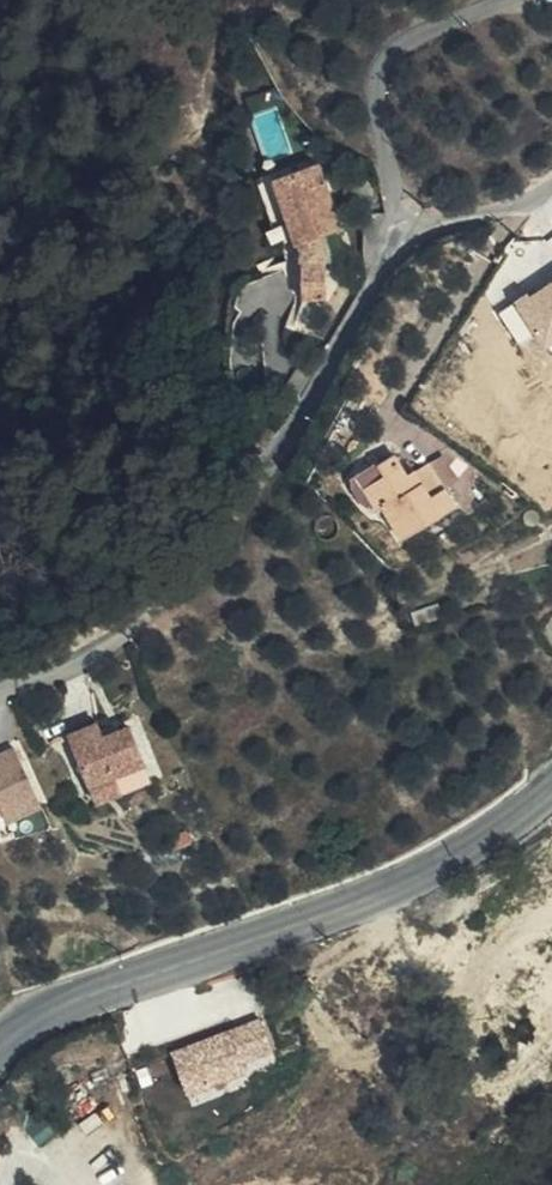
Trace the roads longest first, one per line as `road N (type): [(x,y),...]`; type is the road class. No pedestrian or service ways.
road 1 (residential): [(400,220),(317,385),(257,479),(163,593),(93,649),(0,681)]
road 2 (secondary): [(0,1045),(76,999),(412,879),(551,790)]
road 3 (residential): [(509,0),(412,38),(382,66),(378,100),(400,220)]
road 4 (residential): [(551,186),(494,210),(400,220)]

